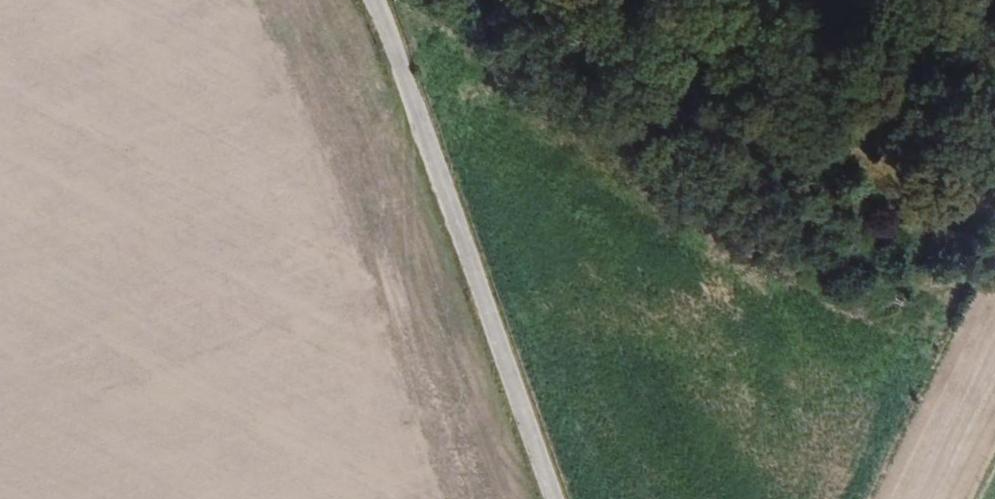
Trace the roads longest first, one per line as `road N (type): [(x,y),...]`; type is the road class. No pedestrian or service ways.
road 1 (unclassified): [(372,0),(420,105),(560,498)]

